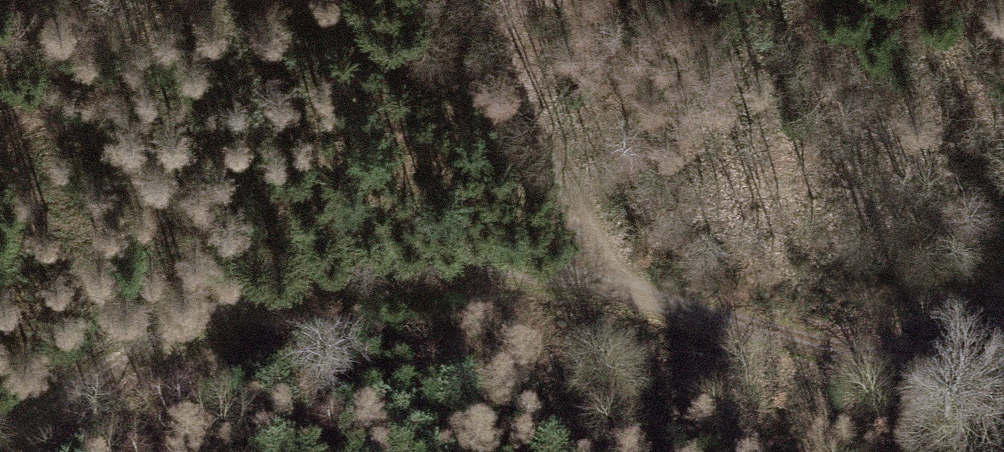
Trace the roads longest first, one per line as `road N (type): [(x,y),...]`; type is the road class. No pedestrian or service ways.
road 1 (track): [(1003,385),(925,386),(602,282),(399,265),(225,304),(3,451)]
road 2 (track): [(602,282),(502,113),(363,21),(281,0)]

